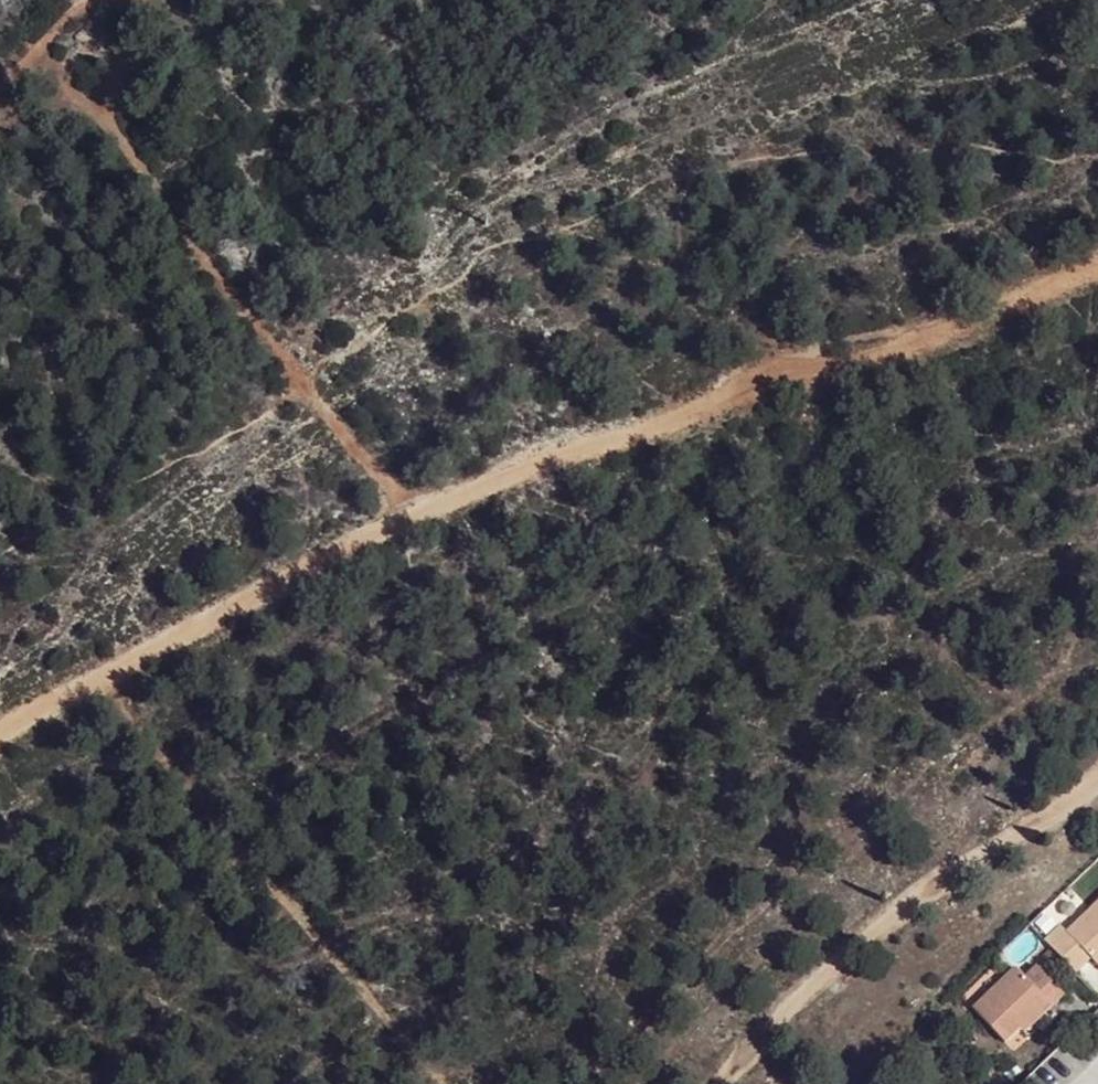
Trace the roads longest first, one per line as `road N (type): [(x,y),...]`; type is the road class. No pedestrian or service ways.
road 1 (track): [(0,733),(255,589),(485,475),(678,423),(1097,267)]
road 2 (track): [(137,0),(116,111),(275,342),(418,508)]
road 3 (track): [(1097,773),(847,949),(719,1083)]
road 4 (track): [(0,80),(103,0)]

